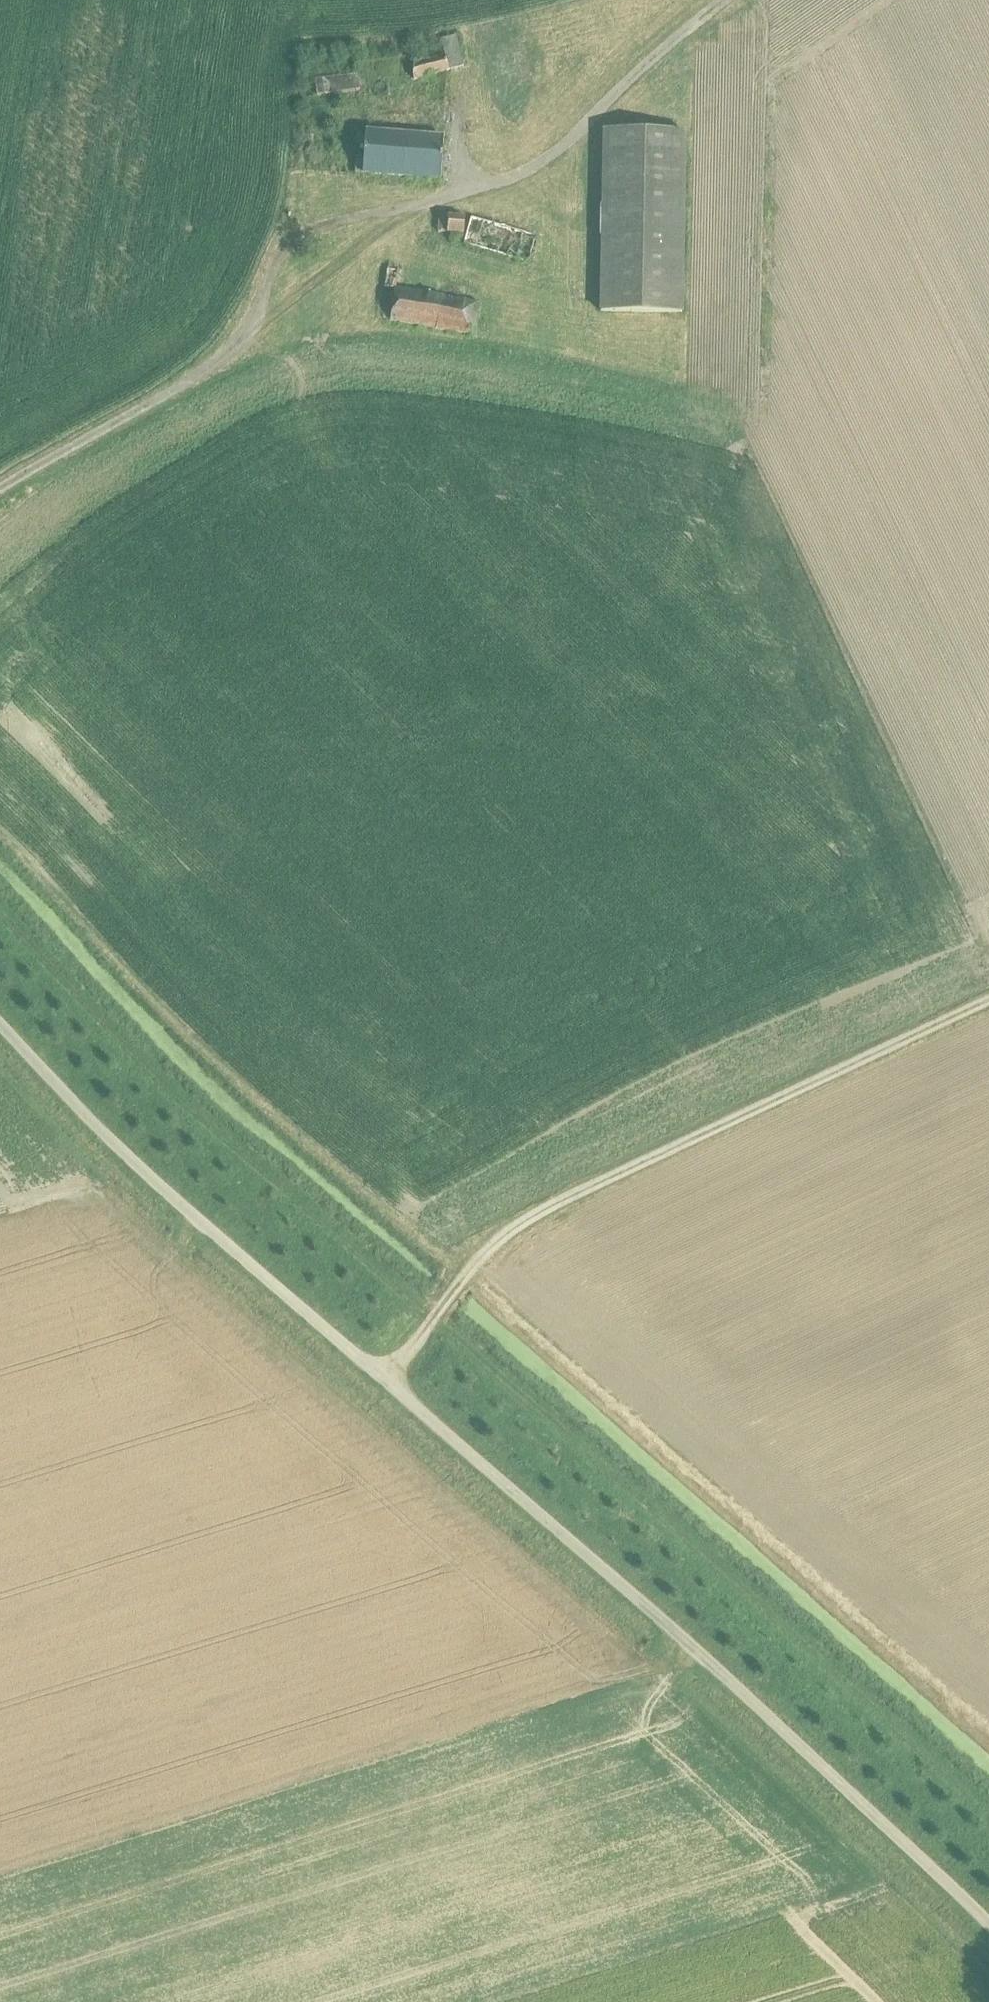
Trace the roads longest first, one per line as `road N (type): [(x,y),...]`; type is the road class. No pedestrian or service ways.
road 1 (unclassified): [(988,1923),(333,1338),(0,1012)]
road 2 (track): [(988,1000),(533,1215),(486,1255),(383,1382)]

